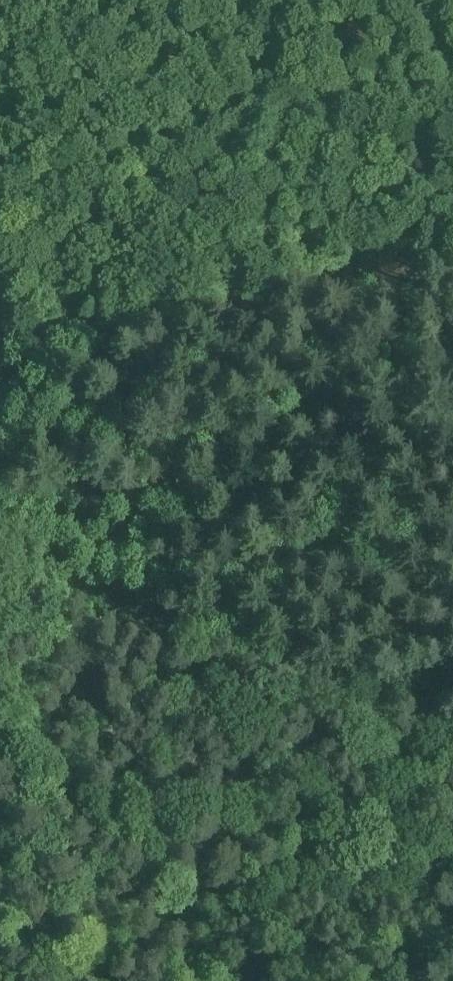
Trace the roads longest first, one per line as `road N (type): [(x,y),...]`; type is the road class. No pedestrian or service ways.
road 1 (track): [(452,720),(0,551)]
road 2 (track): [(0,344),(452,249)]
road 3 (track): [(275,287),(385,0)]

